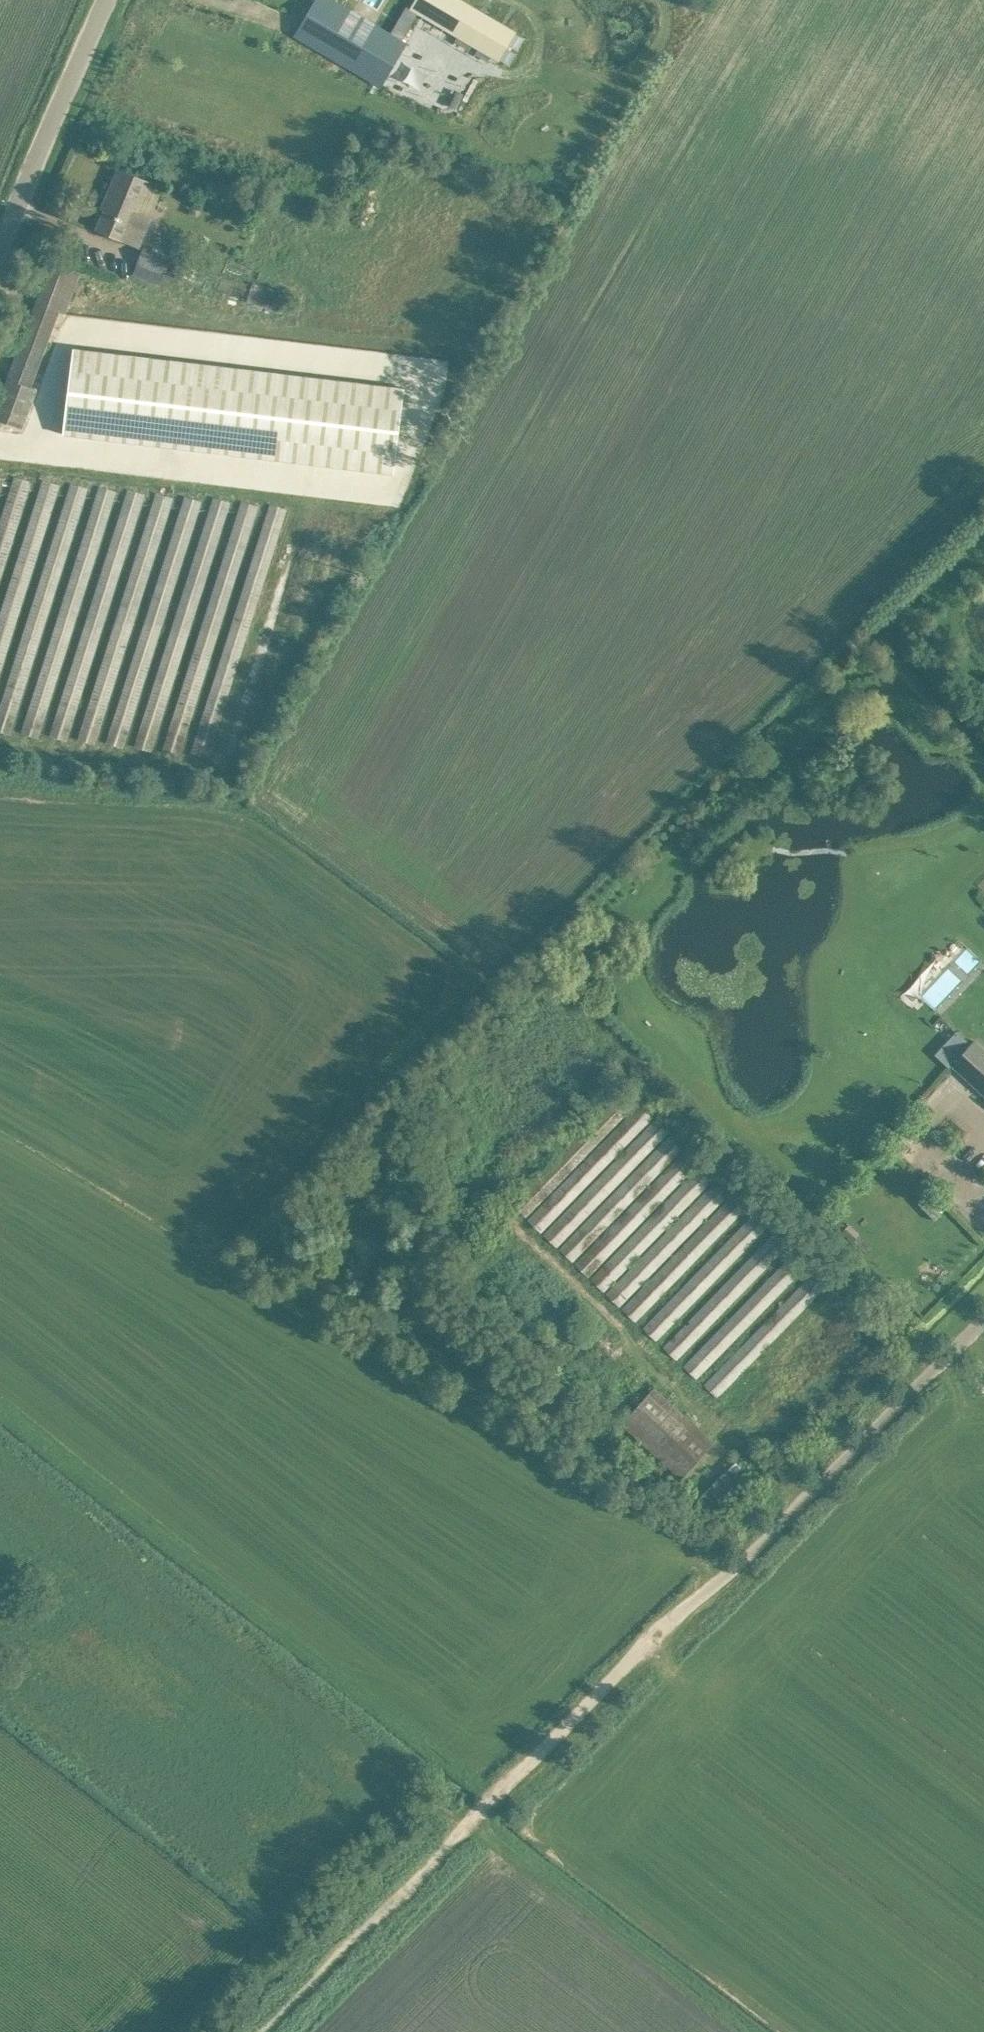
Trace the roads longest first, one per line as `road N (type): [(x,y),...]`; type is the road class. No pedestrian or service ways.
road 1 (unclassified): [(672,1623),(745,1560),(983,1318)]
road 2 (track): [(469,1825),(260,2031)]
road 3 (track): [(469,1825),(672,1623)]
road 4 (unclassified): [(0,243),(107,0)]

